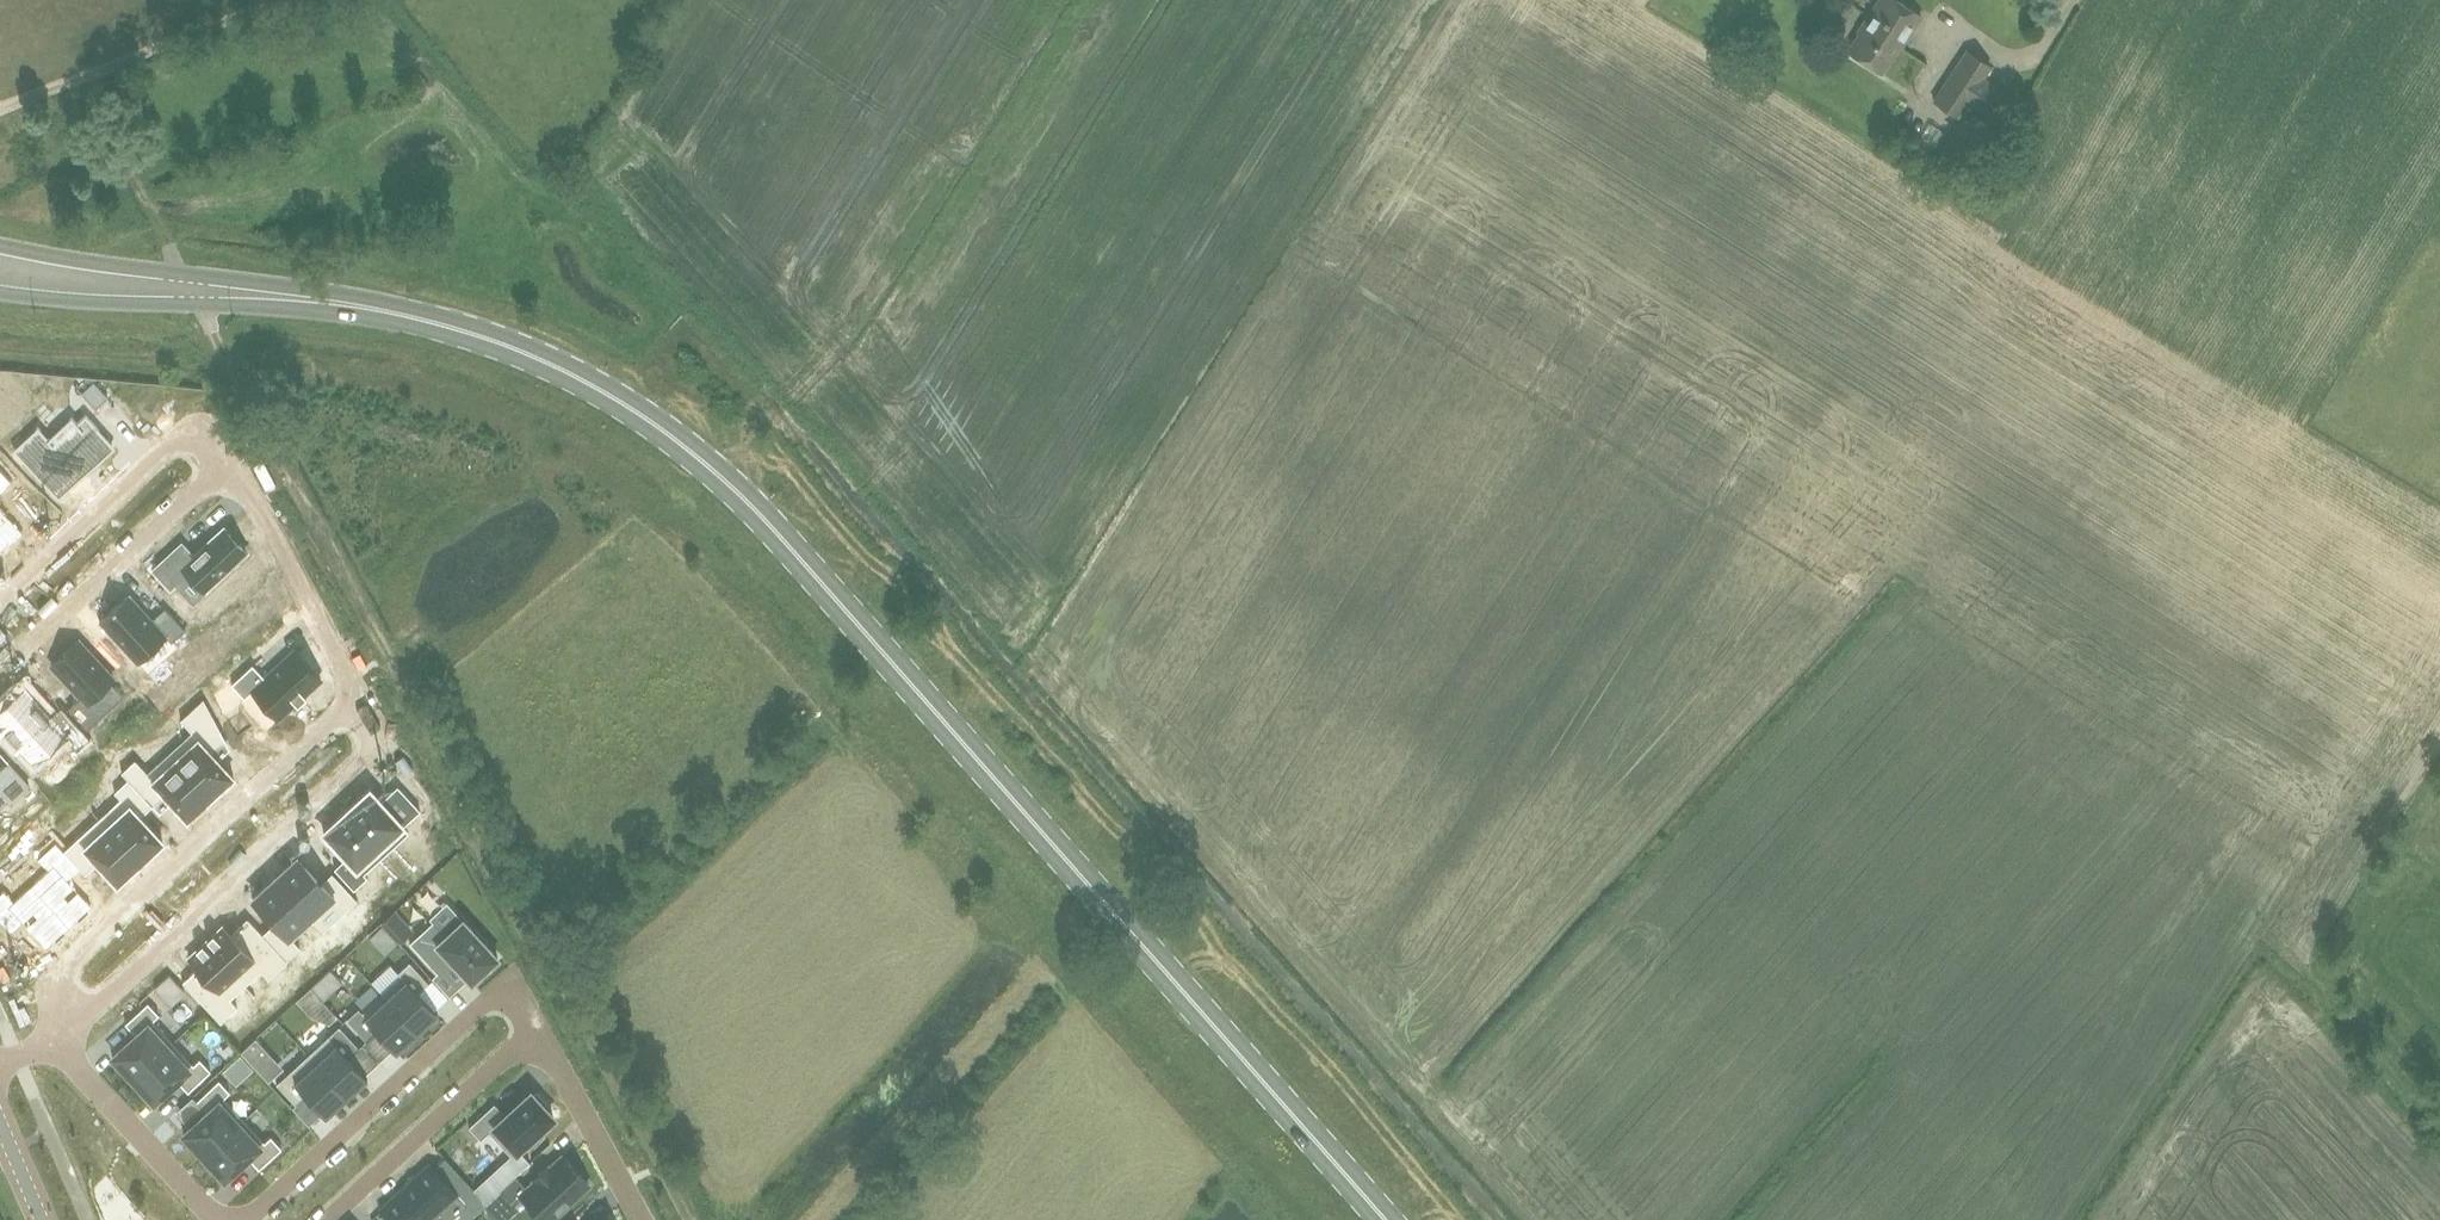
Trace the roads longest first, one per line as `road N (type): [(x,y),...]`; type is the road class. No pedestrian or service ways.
road 1 (primary): [(1384,1219),(725,481),(642,413),(564,370),(428,321)]
road 2 (track): [(687,1219),(83,77)]
road 3 (residential): [(82,1023),(355,767),(377,737),(355,696)]
road 4 (residential): [(355,696),(72,964),(51,1010)]
road 5 (primary): [(428,321),(343,296),(0,246)]
road 6 (primary): [(0,293),(428,321)]
road 7 (residential): [(538,1029),(511,978),(250,1219)]
road 8 (residential): [(227,465),(190,424),(0,600)]
road 9 (residential): [(0,671),(227,465)]
road 10 (track): [(279,0),(0,108)]
road 11 (residential): [(327,1219),(538,1029)]
road 12 (residential): [(355,696),(227,465)]
road 13 (track): [(2265,934),(2310,974),(2439,1126)]
road 14 (residential): [(62,1051),(219,1219)]
road 15 (residential): [(538,1029),(640,1219)]

